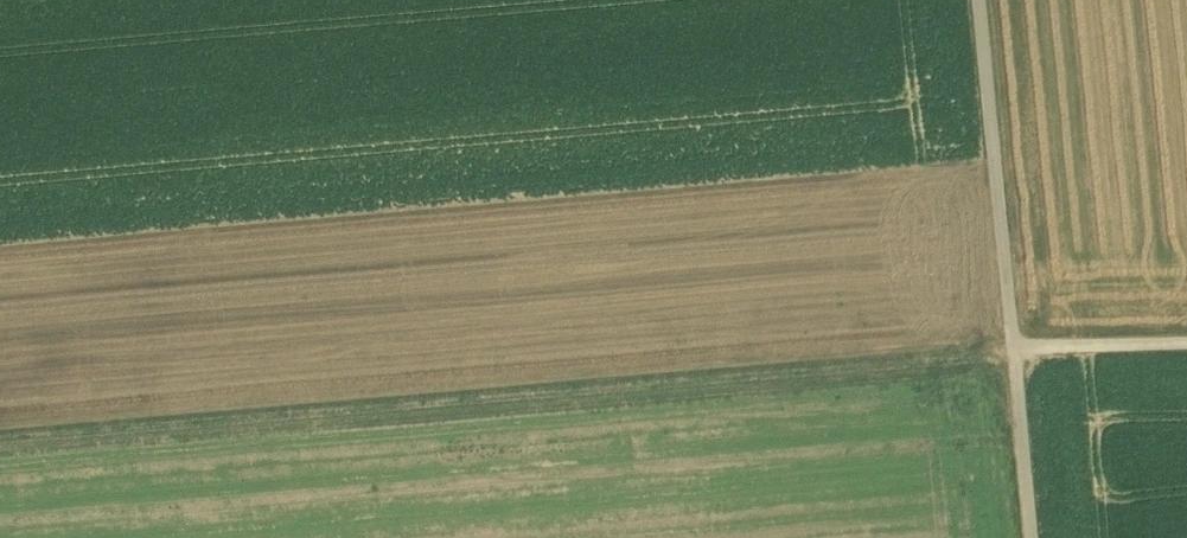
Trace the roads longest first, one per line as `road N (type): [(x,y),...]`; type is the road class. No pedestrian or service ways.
road 1 (track): [(0,434),(1014,347),(1186,344)]
road 2 (track): [(1032,537),(981,0)]

